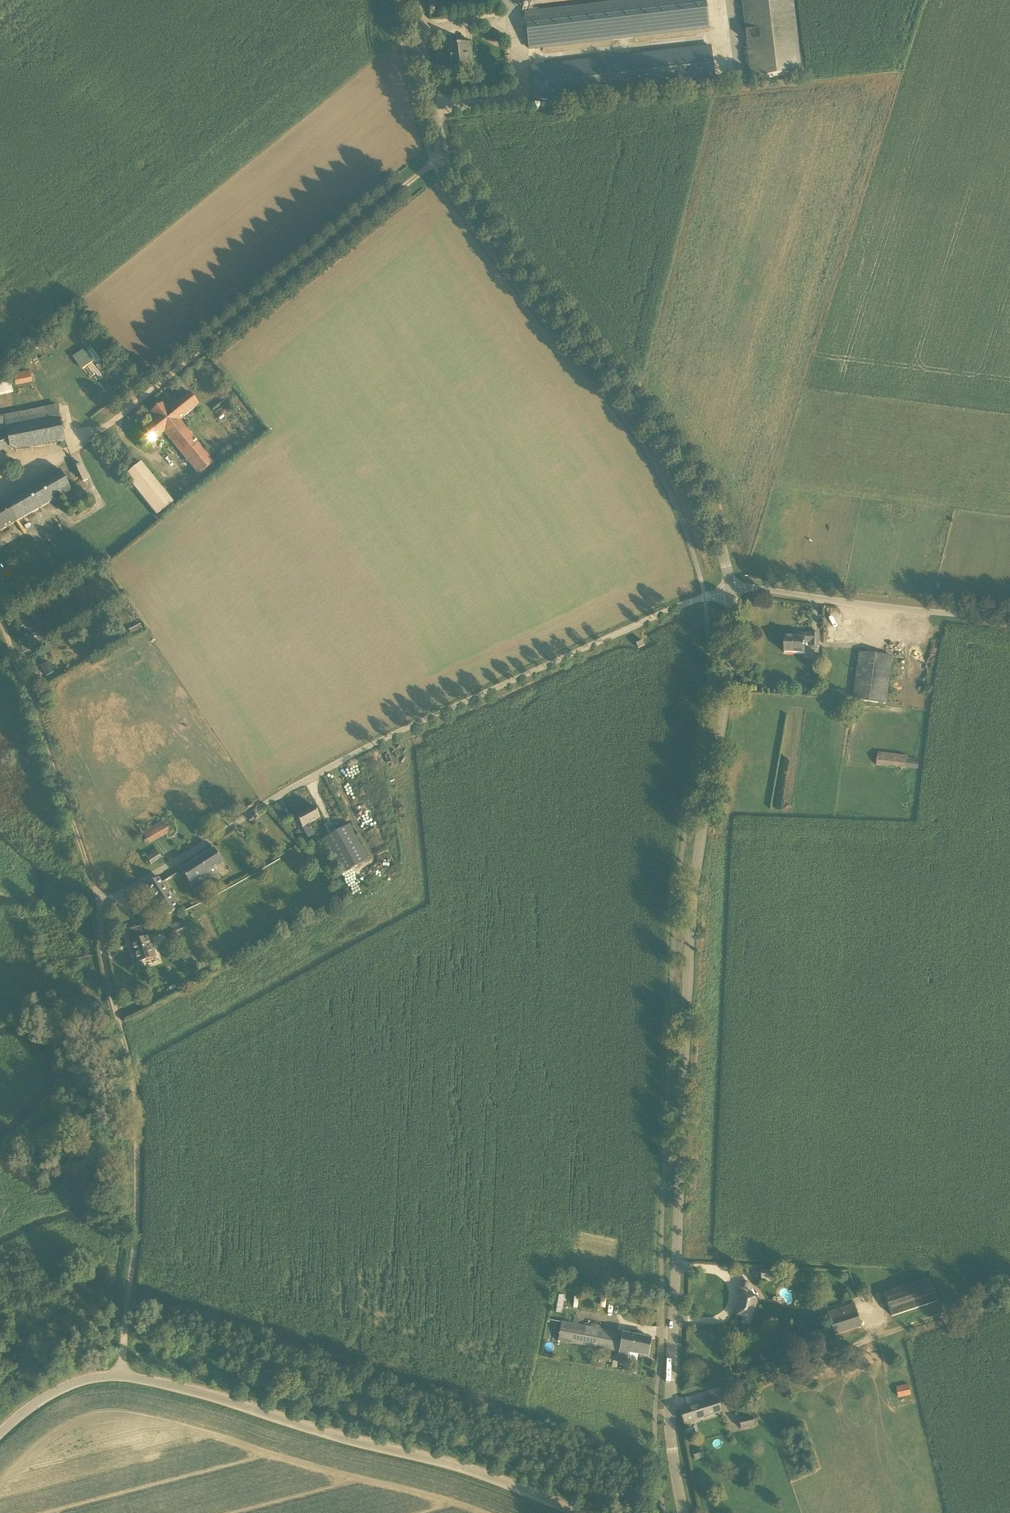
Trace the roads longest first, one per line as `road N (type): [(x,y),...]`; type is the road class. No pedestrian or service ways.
road 1 (tertiary): [(682,1512),(672,1414),(691,868),(731,661),(729,589)]
road 2 (unclassified): [(105,933),(100,904),(327,768),(729,589)]
road 3 (unclassified): [(445,151),(80,445),(42,462),(0,467)]
road 4 (tertiary): [(729,589),(712,518),(693,479),(504,250),(445,151)]
road 5 (unclassified): [(584,1512),(357,1436),(115,1376)]
road 6 (track): [(115,1376),(139,1202),(133,1083),(105,933)]
road 7 (track): [(1009,1300),(672,1414)]
road 8 (track): [(0,614),(100,904)]
road 9 (unclassified): [(1009,627),(729,589)]
road 10 (tertiary): [(445,151),(420,0)]
road 11 (unclassified): [(0,1436),(35,1403),(115,1376)]

